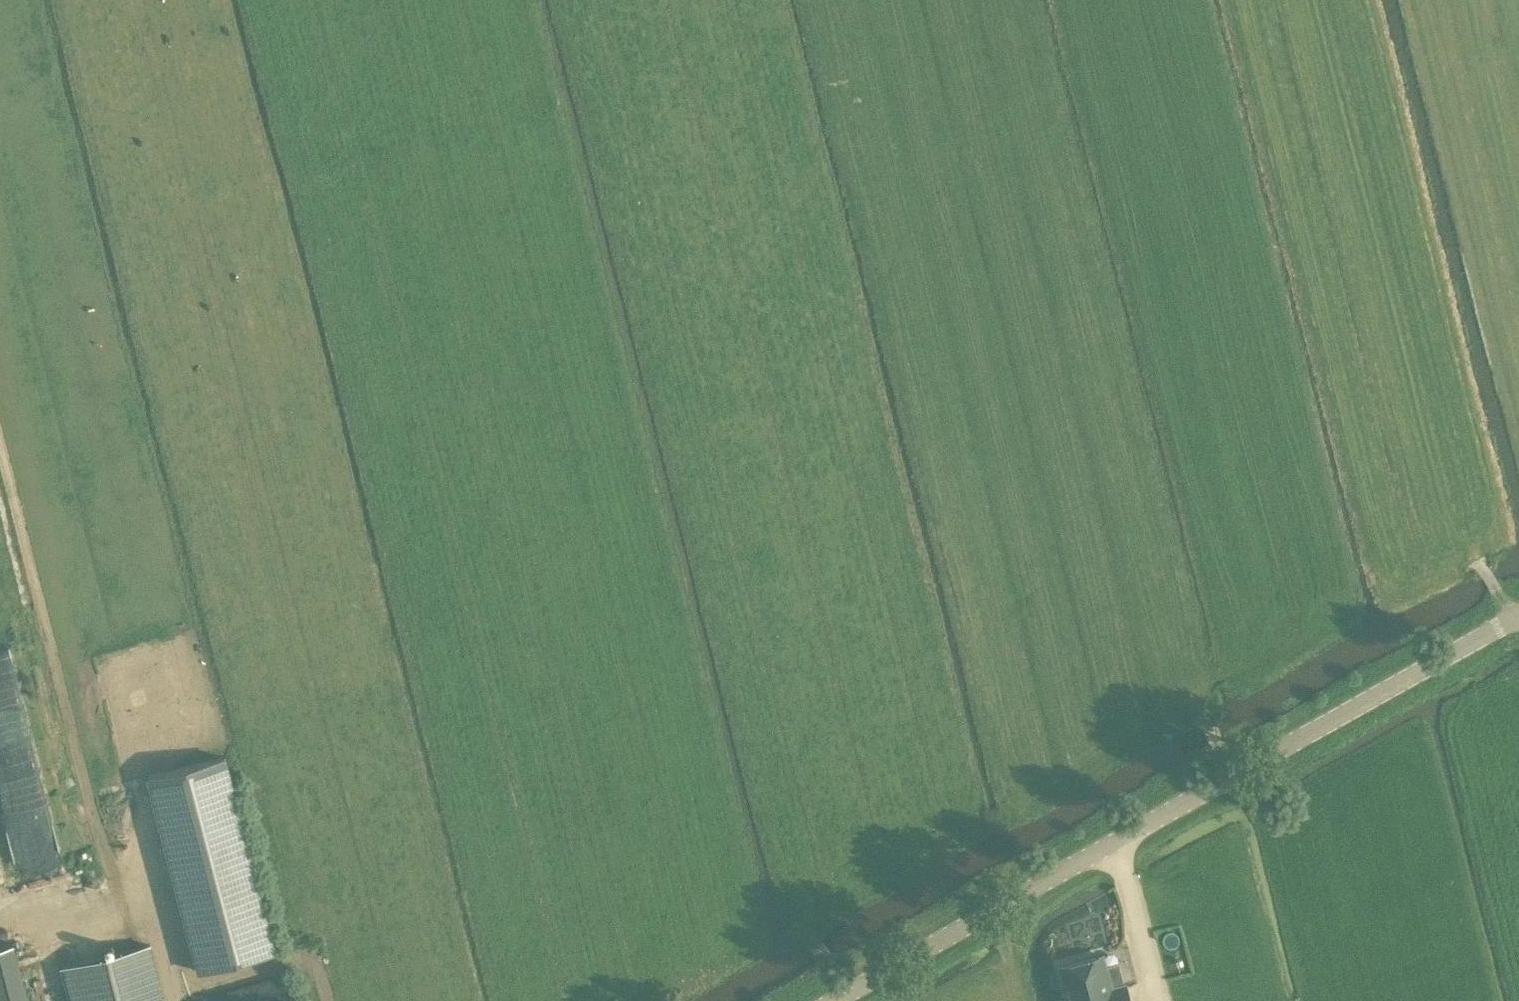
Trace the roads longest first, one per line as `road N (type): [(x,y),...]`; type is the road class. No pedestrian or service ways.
road 1 (unclassified): [(830,1000),(1518,616)]
road 2 (track): [(178,1000),(143,870),(104,894),(0,461)]
road 3 (track): [(1392,291),(1450,519),(1513,619)]

